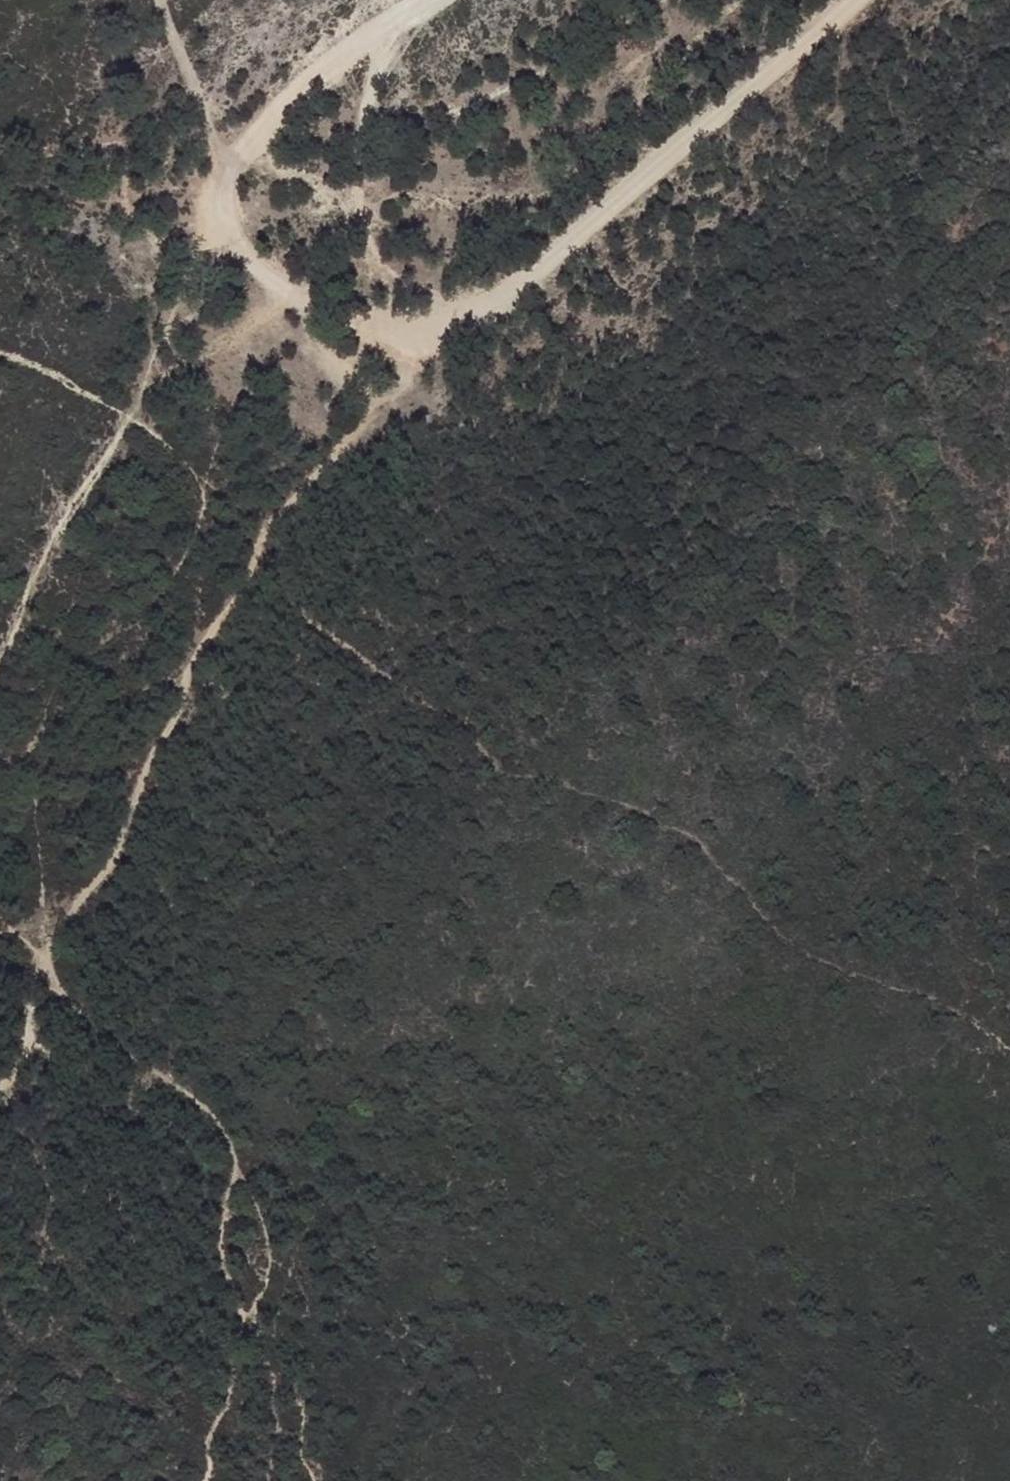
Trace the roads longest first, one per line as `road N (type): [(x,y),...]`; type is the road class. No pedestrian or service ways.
road 1 (track): [(417,0),(297,82),(232,156),(229,197),(237,228),(333,321),(428,337)]
road 2 (track): [(428,337),(511,305),(848,0)]

